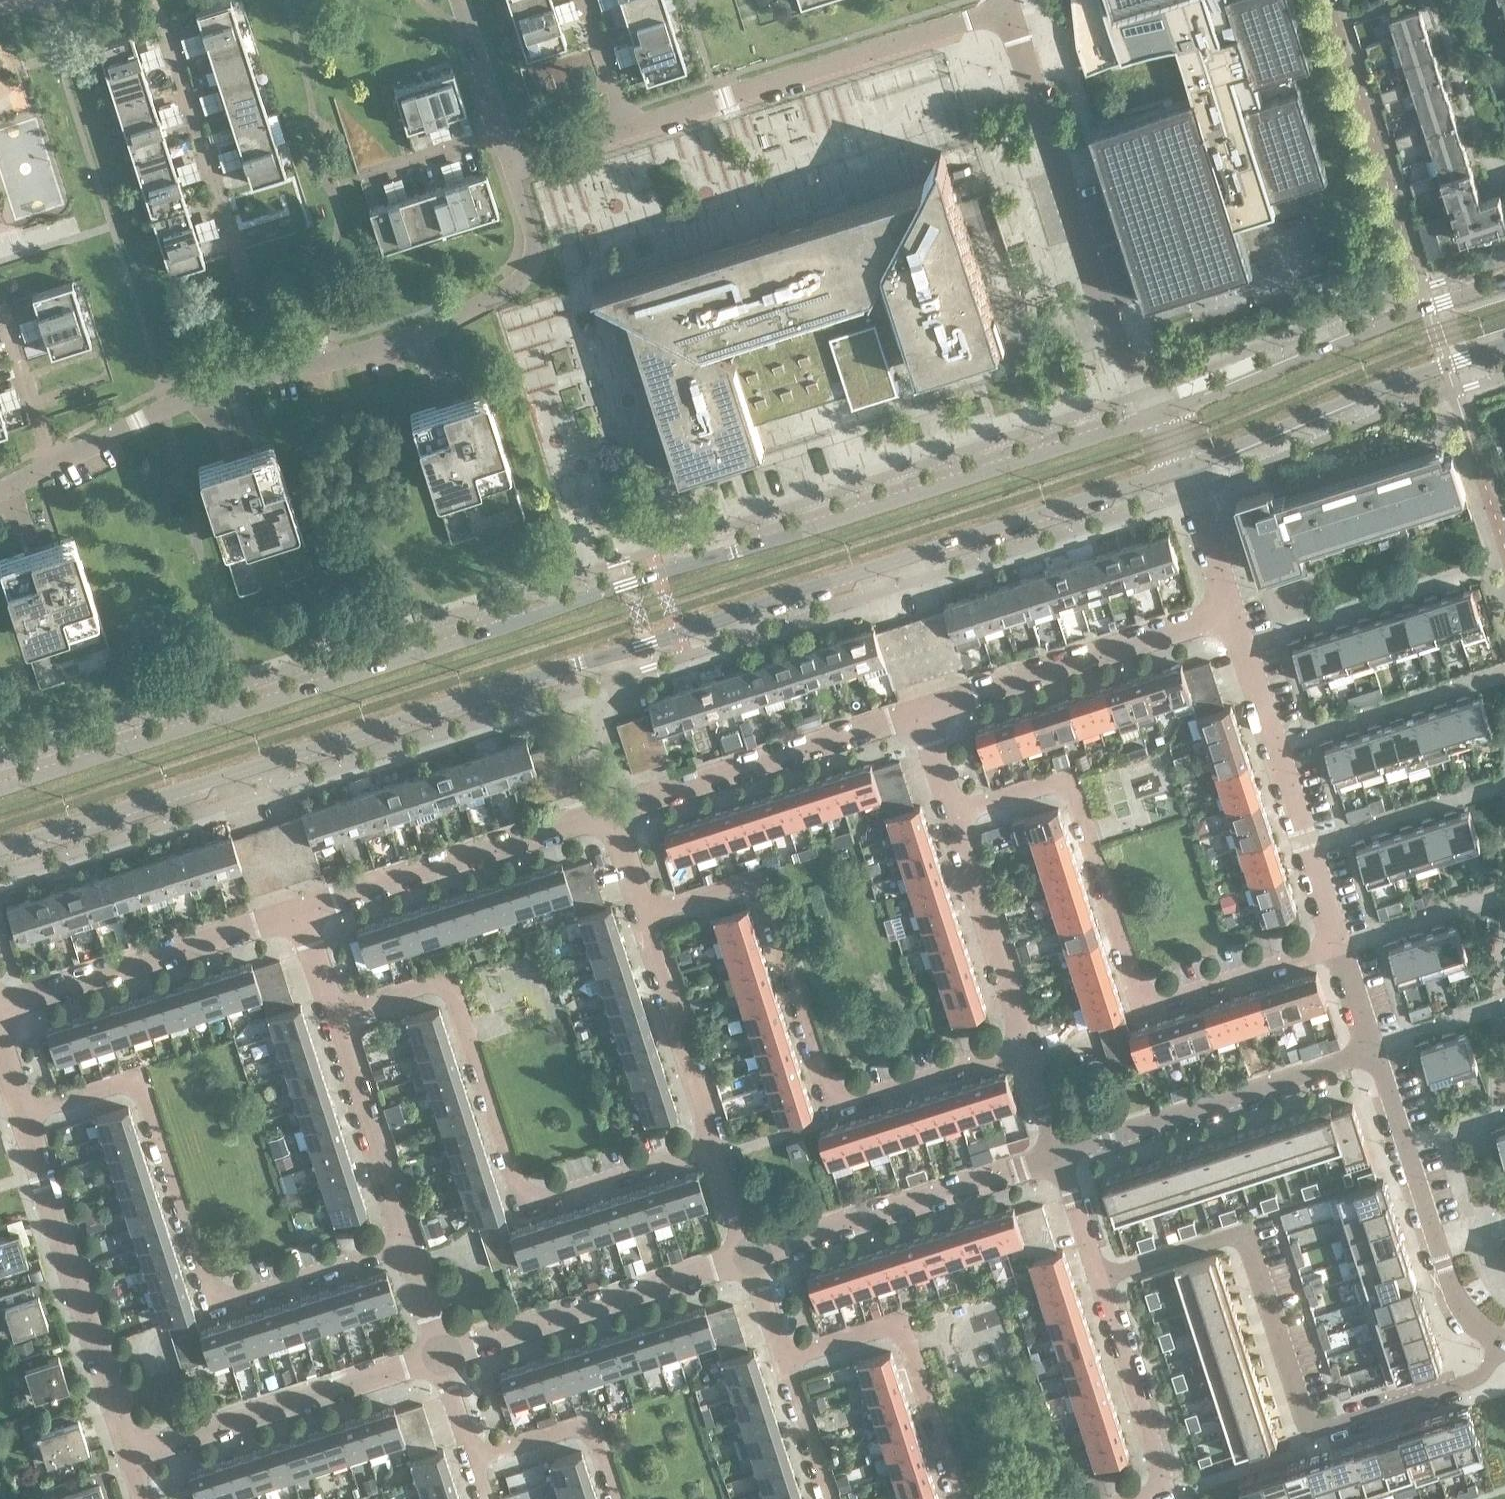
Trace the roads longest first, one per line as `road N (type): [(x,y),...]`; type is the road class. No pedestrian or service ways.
road 1 (tertiary): [(0,847),(1183,466)]
road 2 (tertiary): [(1165,413),(0,788)]
road 3 (residential): [(1501,1344),(1476,1381),(1311,1426),(1245,1232),(1098,1278)]
road 4 (residential): [(407,1244),(212,1308),(137,1076),(22,1113)]
road 5 (residential): [(1027,1045),(832,1108),(758,877),(643,914)]
road 6 (residential): [(717,1144),(523,1207),(448,977),(332,1012)]
road 7 (unclassified): [(1340,942),(1161,997),(1137,991),(1070,780),(952,812)]
road 8 (residential): [(1165,413),(1114,343),(1009,6)]
road 9 (residential): [(627,129),(1009,6)]
road 10 (residential): [(274,372),(421,333),(526,274),(536,248),(513,167)]
road 11 (residential): [(274,372),(163,20)]
road 12 (tertiary): [(1504,282),(1165,413)]
road 13 (residential): [(130,1454),(22,1113)]
road 14 (unclassified): [(1340,942),(1230,612)]
road 15 (tertiary): [(1183,466),(1393,381),(1504,349)]
road 16 (residential): [(1060,1152),(1374,1050)]
road 17 (residential): [(919,711),(1230,612)]
road 18 (residential): [(299,910),(610,811)]
road 19 (residential): [(130,1454),(440,1353)]
road 20 (residential): [(750,1253),(1060,1152)]
road 21 (residential): [(440,1353),(750,1253)]
road 22 (unclassified): [(1501,1344),(1467,1312),(1440,1250),(1374,1050)]
road 23 (residential): [(610,811),(919,711)]
road 24 (residential): [(0,1006),(299,910)]
road 25 (residential): [(959,1498),(901,1320),(781,1359)]
road 26 (residential): [(1027,1045),(952,812)]
road 27 (residential): [(407,1244),(332,1012)]
road 28 (residential): [(717,1144),(643,914)]
road 29 (residential): [(52,464),(211,389),(274,372)]
road 30 (residential): [(1166,1490),(1098,1278)]
road 31 (residential): [(615,1498),(590,1420),(471,1458)]
road 32 (residential): [(52,464),(1,305)]
road 33 (unclassified): [(1230,612),(1183,466)]
road 34 (residential): [(502,131),(359,177)]
road 35 (residential): [(827,1498),(781,1359)]
road 36 (residential): [(502,131),(460,0)]
road 37 (residential): [(627,129),(586,0)]
road 38 (residential): [(1098,1278),(1060,1152)]

